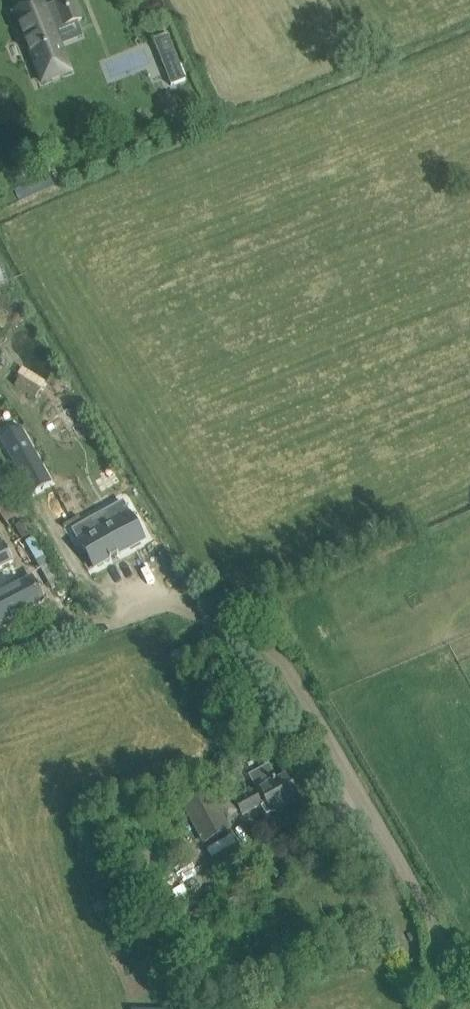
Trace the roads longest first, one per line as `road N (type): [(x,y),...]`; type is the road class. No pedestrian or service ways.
road 1 (track): [(434,1008),(424,915),(413,888),(255,639),(166,608),(92,612)]

